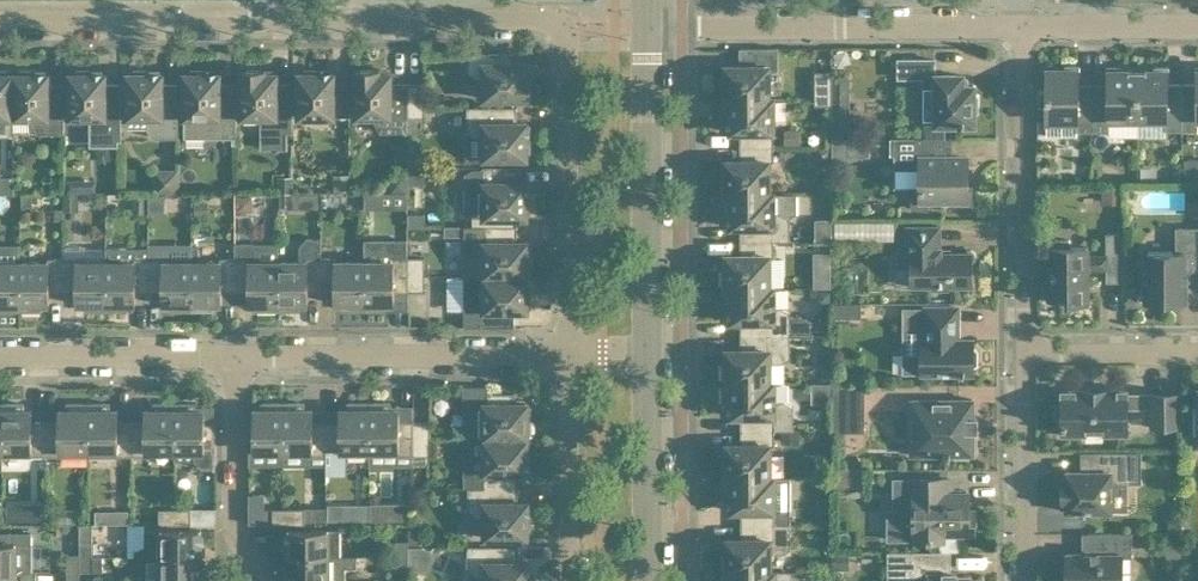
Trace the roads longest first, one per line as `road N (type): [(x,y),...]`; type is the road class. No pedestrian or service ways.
road 1 (residential): [(568,356),(568,58),(556,24),(542,16),(0,12)]
road 2 (residential): [(648,27),(1020,28)]
road 3 (residential): [(235,358),(568,356)]
road 4 (tertiary): [(648,354),(648,27)]
road 5 (residential): [(1020,28),(1026,351)]
road 6 (residential): [(0,356),(235,358)]
road 7 (residential): [(1026,351),(1026,580)]
road 8 (residential): [(258,580),(235,531),(235,358)]
road 9 (tertiary): [(649,580),(648,354)]
road 10 (residential): [(569,580),(568,356)]
road 11 (residential): [(1020,28),(1197,27)]
road 12 (residential): [(1197,353),(1026,351)]

